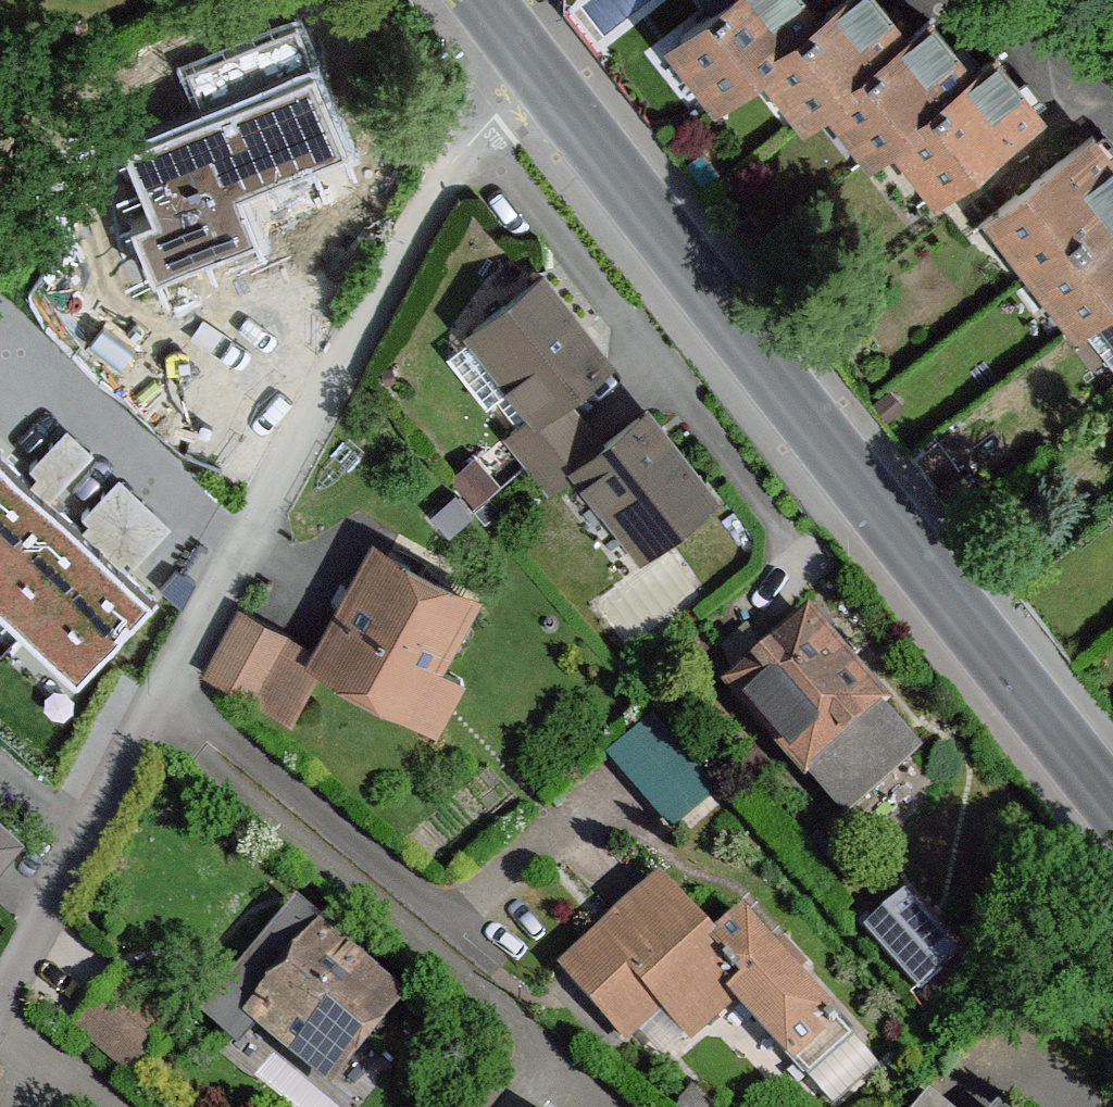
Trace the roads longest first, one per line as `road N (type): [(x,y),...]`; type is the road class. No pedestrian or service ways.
road 1 (residential): [(0,992),(443,179),(545,72)]
road 2 (tertiary): [(1112,781),(545,72)]
road 3 (residential): [(1112,96),(977,0)]

